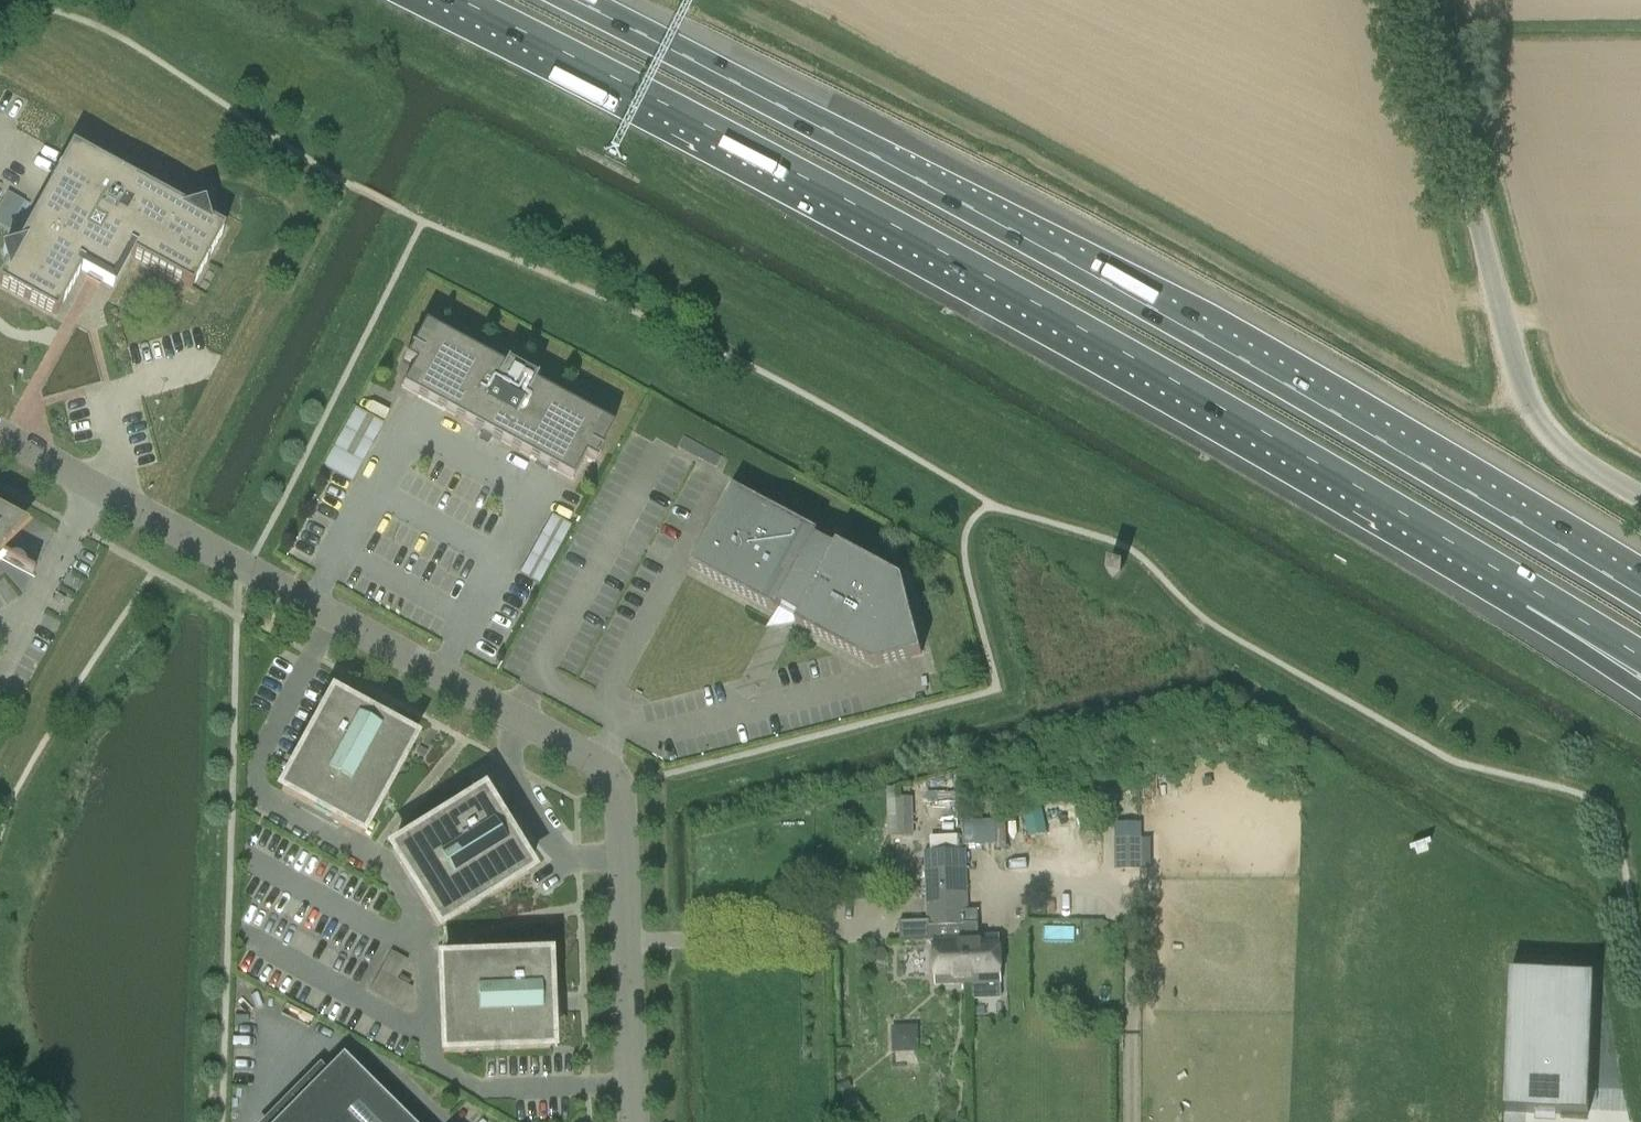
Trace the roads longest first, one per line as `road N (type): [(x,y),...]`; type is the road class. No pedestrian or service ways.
road 1 (motorway): [(455,0),(1063,320),(1535,592)]
road 2 (motorway): [(1640,596),(1039,247),(576,0)]
road 3 (unclassified): [(628,1121),(615,786),(595,755),(0,435)]
road 4 (unclassified): [(1640,491),(1579,455),(1534,413),(1416,0)]
road 5 (motorway): [(1535,592),(1640,688)]
road 6 (motorway): [(1535,592),(1640,656)]

